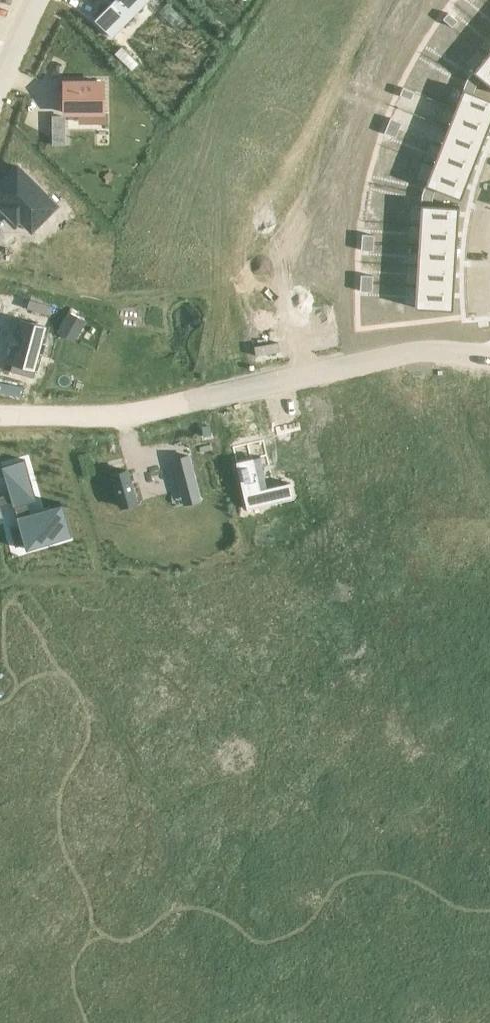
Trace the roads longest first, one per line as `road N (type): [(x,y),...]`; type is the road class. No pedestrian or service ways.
road 1 (residential): [(489,352),(406,352),(133,413),(0,417)]

